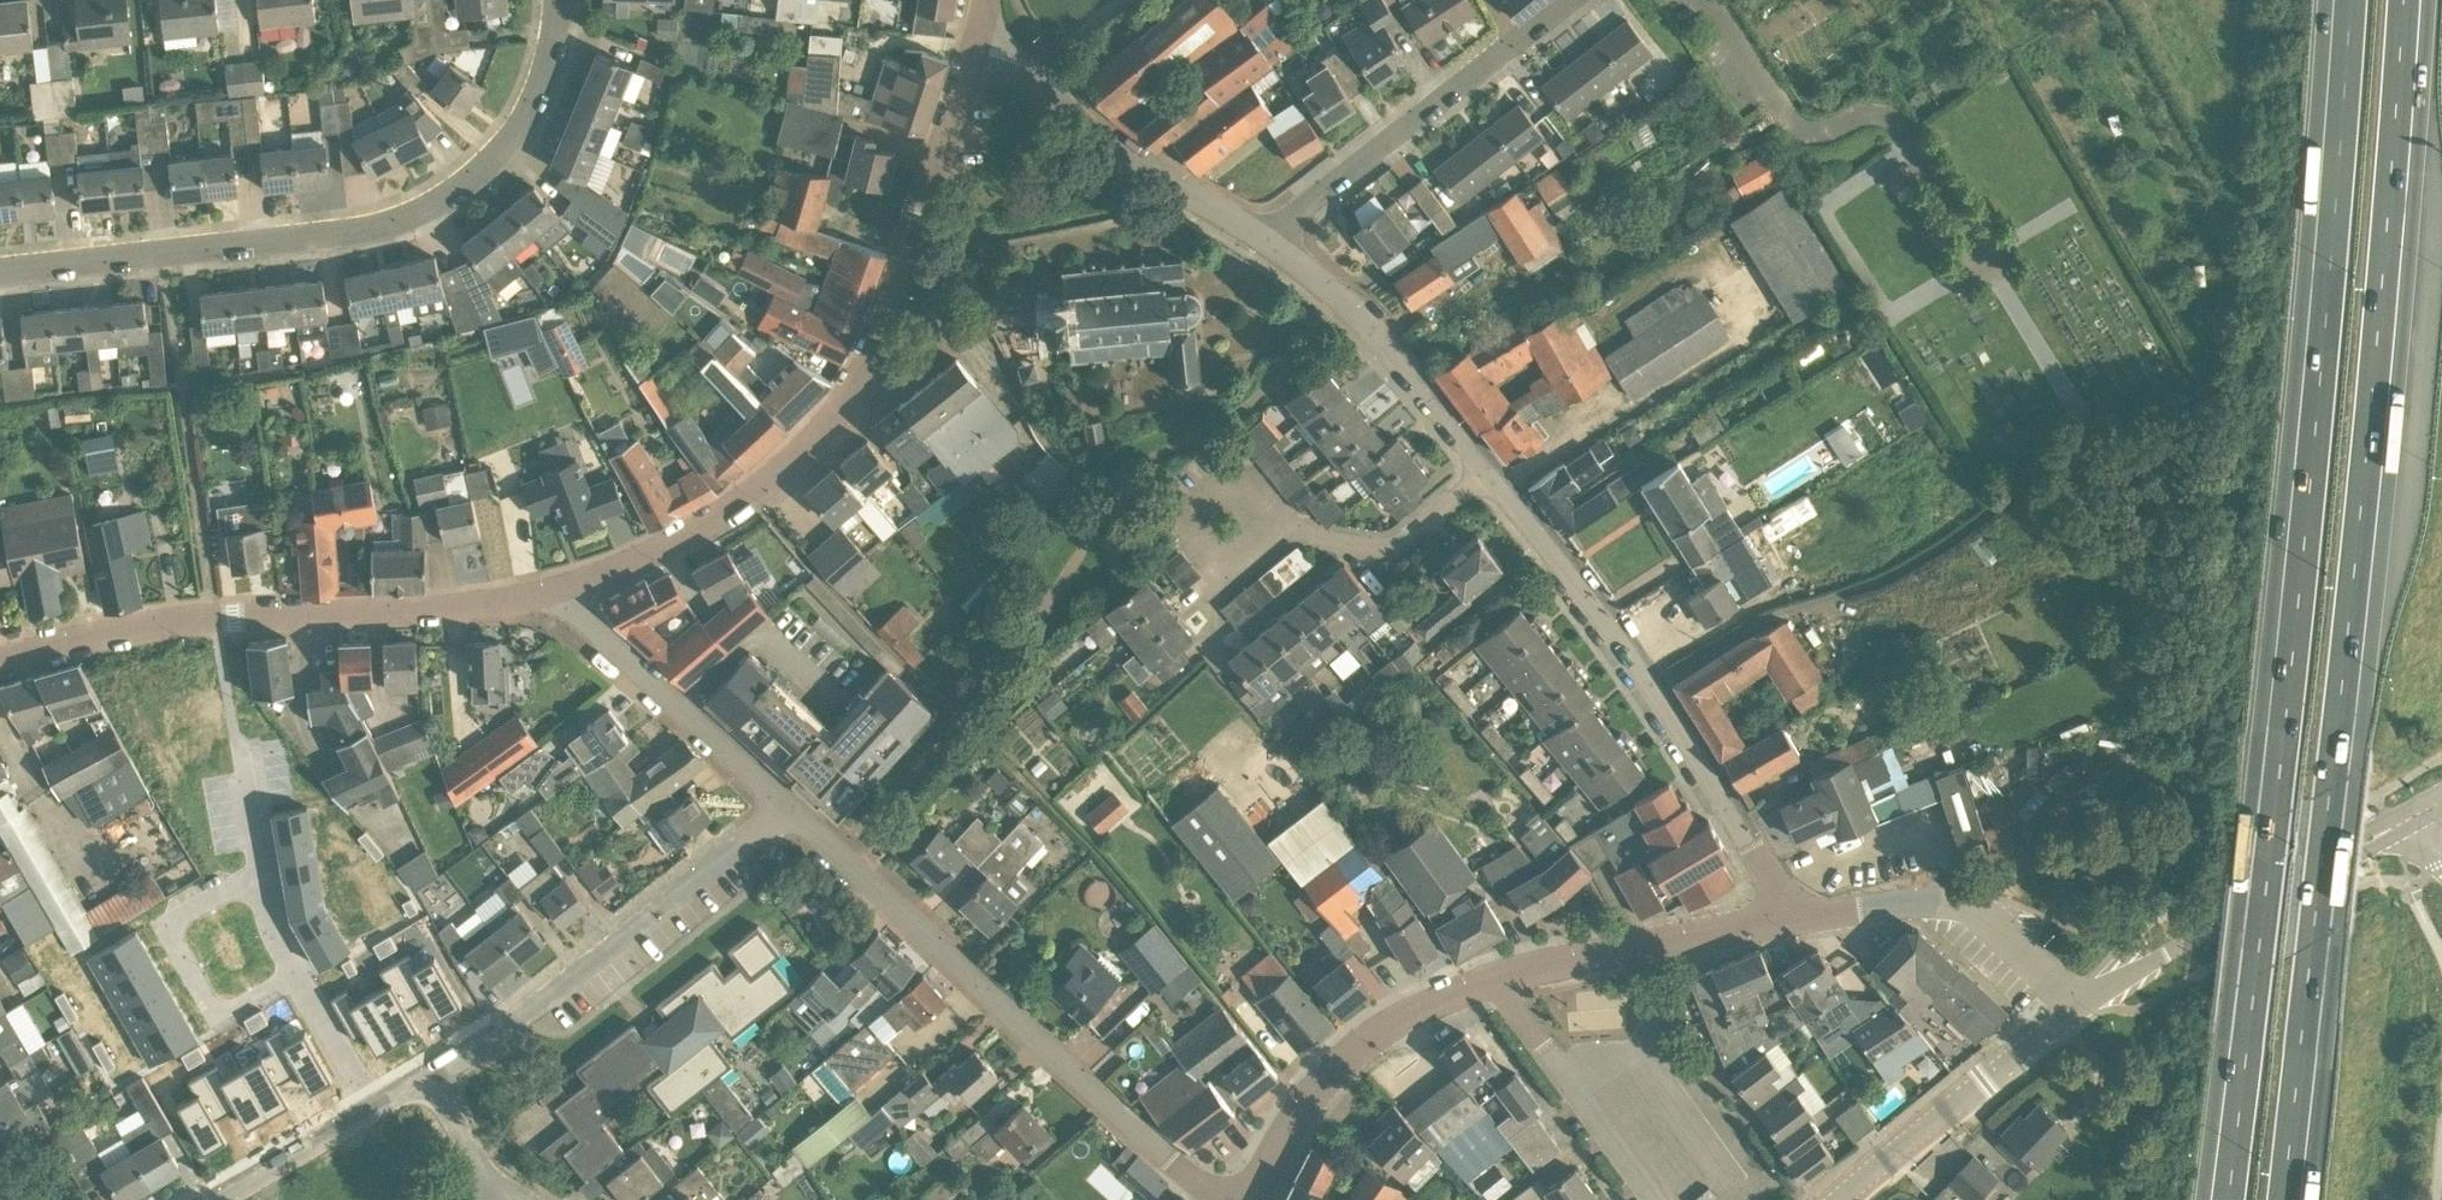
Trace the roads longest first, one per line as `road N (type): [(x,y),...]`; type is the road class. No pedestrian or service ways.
road 1 (motorway): [(2341,0),(2267,817),(2221,1199)]
road 2 (motorway): [(2292,1199),(2369,505),(2411,0)]
road 3 (residential): [(0,274),(333,236),(405,219),(471,186),(519,135),(545,78),(558,0)]
road 4 (residential): [(1234,1199),(1173,1161),(785,808)]
road 5 (residential): [(0,660),(172,620),(478,606),(553,591)]
road 6 (residential): [(1789,922),(1716,779),(1656,687),(1489,470)]
road 7 (residential): [(429,1080),(611,950),(785,808)]
road 8 (tertiary): [(2089,1003),(2441,803)]
road 9 (residential): [(553,591),(647,559),(723,521),(787,470),(855,385)]
road 10 (residential): [(1265,242),(1111,150),(1023,65),(983,47)]
road 11 (residential): [(1256,1199),(1293,1117),(1348,1049),(1490,977)]
road 12 (residential): [(1489,470),(1341,300),(1265,242)]
road 13 (residential): [(1265,242),(1516,43)]
road 14 (residential): [(785,808),(553,591)]
road 15 (tertiary): [(1844,1199),(2089,1003)]
road 16 (residential): [(1490,977),(1554,959),(1789,922)]
road 17 (residential): [(296,970),(218,1010),(173,936),(178,920),(265,872)]
road 18 (residential): [(1702,1199),(1732,1180),(1637,1052),(1579,1093)]
road 19 (residential): [(1282,515),(1384,555),(1489,470)]
road 20 (residential): [(1282,515),(1253,549),(1221,553),(1194,540),(1182,518),(1189,499),(1234,475),(1260,501)]
road 21 (residential): [(910,257),(983,47)]
road 22 (residential): [(1789,922),(1926,895),(1994,917)]
road 23 (residential): [(855,385),(900,378),(949,333),(937,282),(910,257)]
road 24 (residential): [(218,1199),(378,1105)]
road 25 (residential): [(296,970),(378,1105)]
road 26 (residential): [(1579,1093),(1490,977)]
road 27 (residential): [(855,385),(910,257)]
road 28 (residential): [(501,1194),(429,1080)]
road 29 (residential): [(239,742),(265,872)]
road 30 (residential): [(1656,1199),(1579,1093)]
road 31 (residential): [(2089,1003),(1994,917)]

